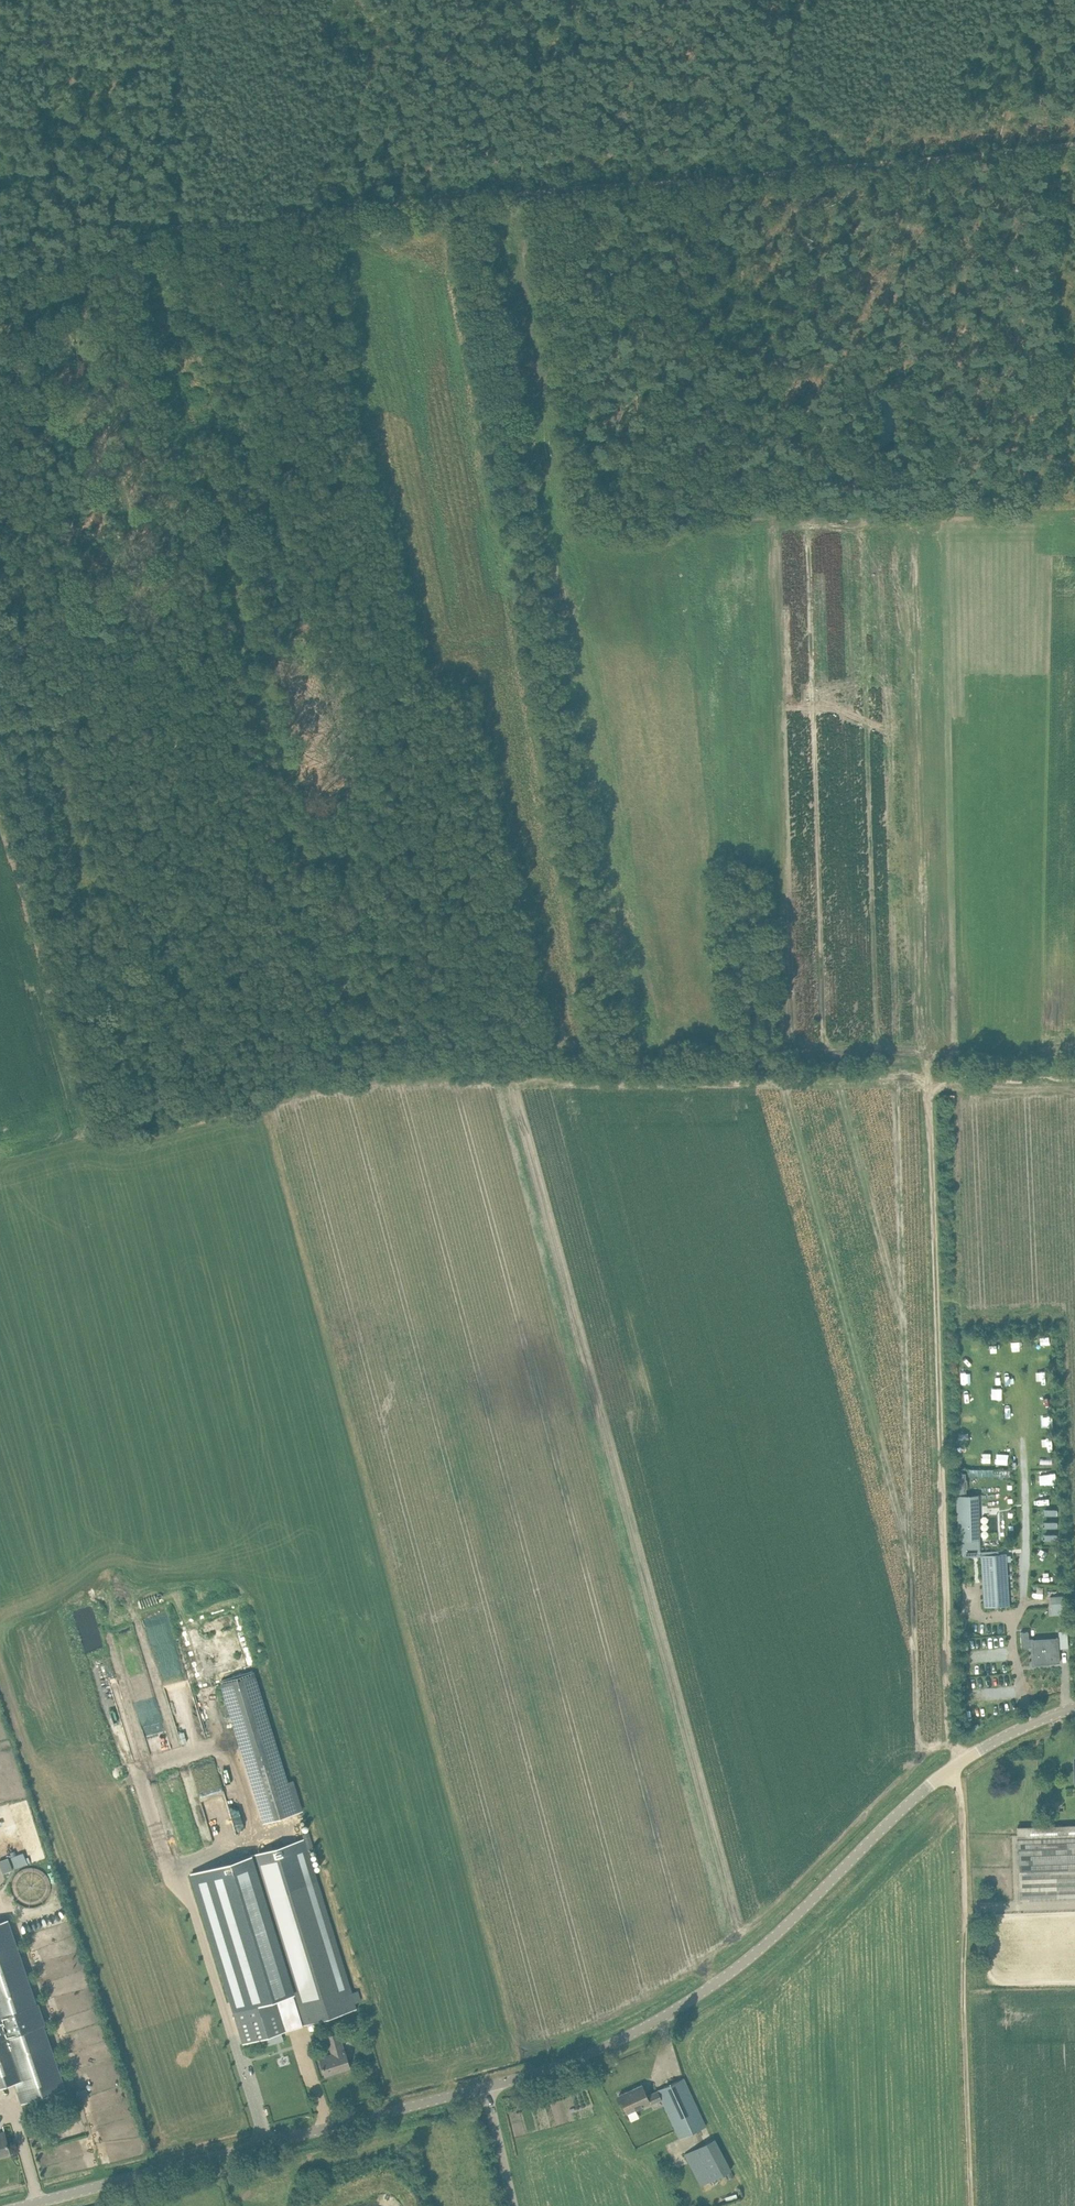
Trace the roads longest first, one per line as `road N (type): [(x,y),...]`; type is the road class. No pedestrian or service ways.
road 1 (track): [(971,2205),(962,1792),(952,1739),(928,1066),(1074,1065)]
road 2 (tertiary): [(22,2205),(518,2081),(630,2036),(732,1972),(927,1787),(1018,1730),(1074,1708)]
road 3 (track): [(0,306),(145,248),(171,246)]

